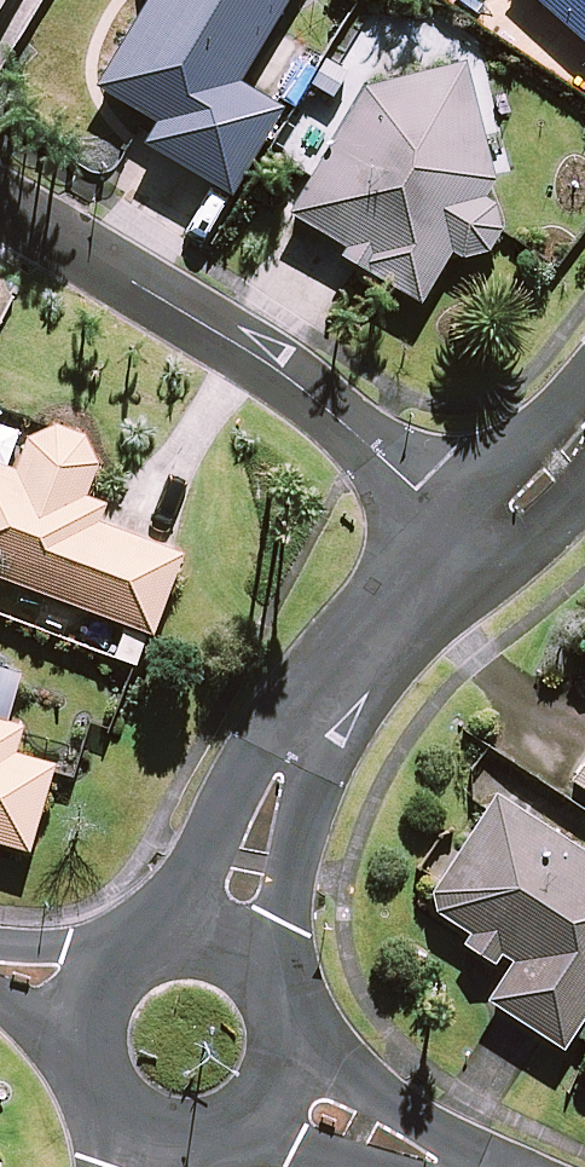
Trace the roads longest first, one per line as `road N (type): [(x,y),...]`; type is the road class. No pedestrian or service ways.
road 1 (residential): [(0,210),(283,376),(474,540)]
road 2 (residential): [(224,952),(285,772),(353,671),(474,540)]
road 3 (residential): [(449,1166),(276,1090)]
road 4 (residential): [(224,952),(273,995),(286,1059),(276,1090)]
road 5 (residential): [(146,1135),(99,1091),(89,1060),(100,997)]
road 6 (residential): [(474,540),(584,426)]
road 7 (residential): [(276,1090),(234,1133),(206,1143),(146,1135)]
road 8 (residential): [(100,997),(140,957),(196,946),(224,952)]

